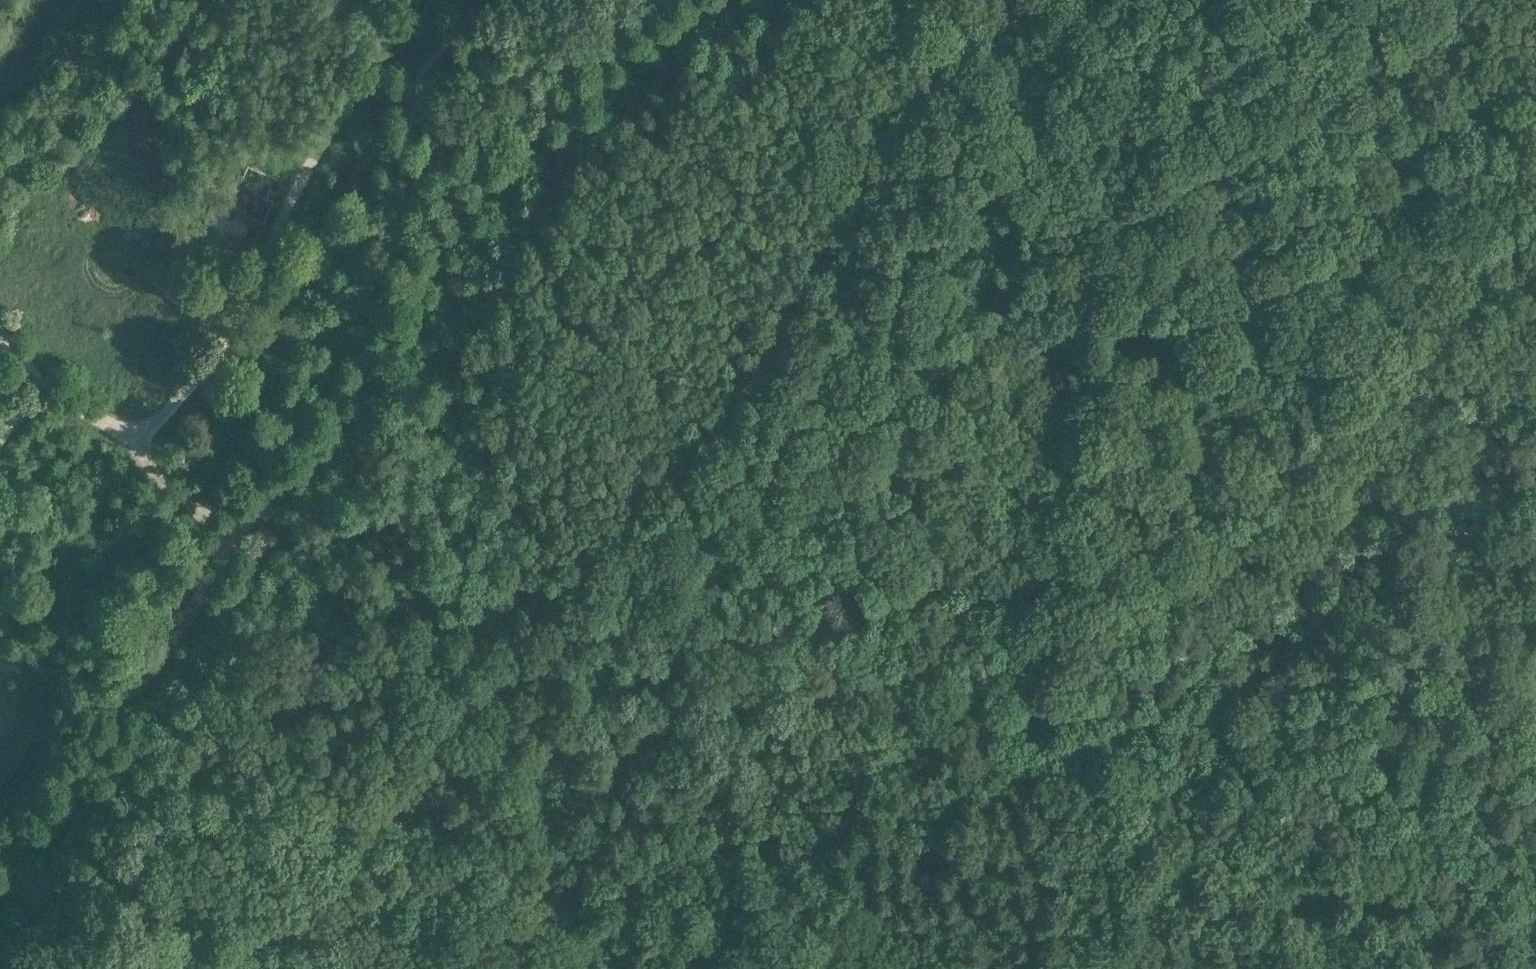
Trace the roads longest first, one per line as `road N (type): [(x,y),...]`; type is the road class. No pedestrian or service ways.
road 1 (track): [(0,878),(456,221),(553,105),(676,0)]
road 2 (track): [(60,394),(134,435),(171,407),(239,314),(293,193),(371,64)]
road 3 (track): [(134,435),(152,468),(234,539)]

